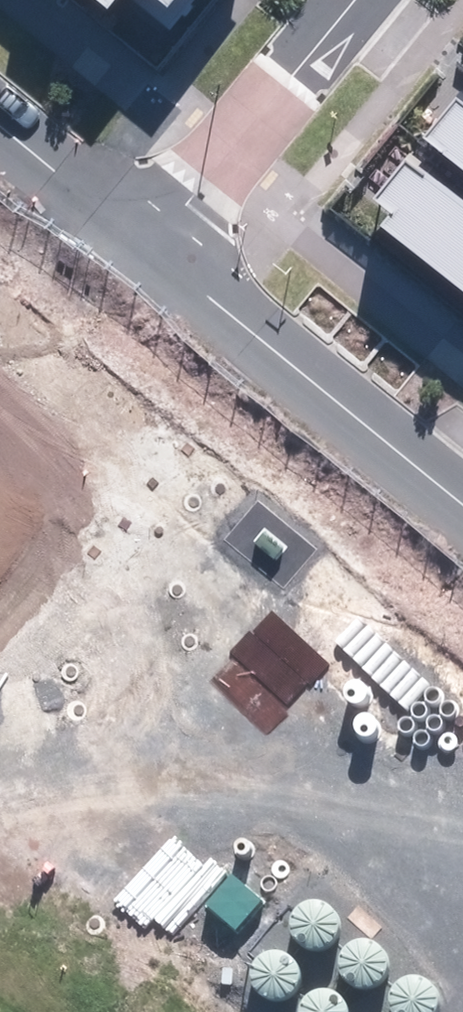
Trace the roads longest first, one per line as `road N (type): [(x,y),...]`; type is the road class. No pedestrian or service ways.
road 1 (tertiary): [(153,240),(462,493)]
road 2 (residential): [(153,240),(350,0)]
road 3 (tertiary): [(0,115),(153,240)]

